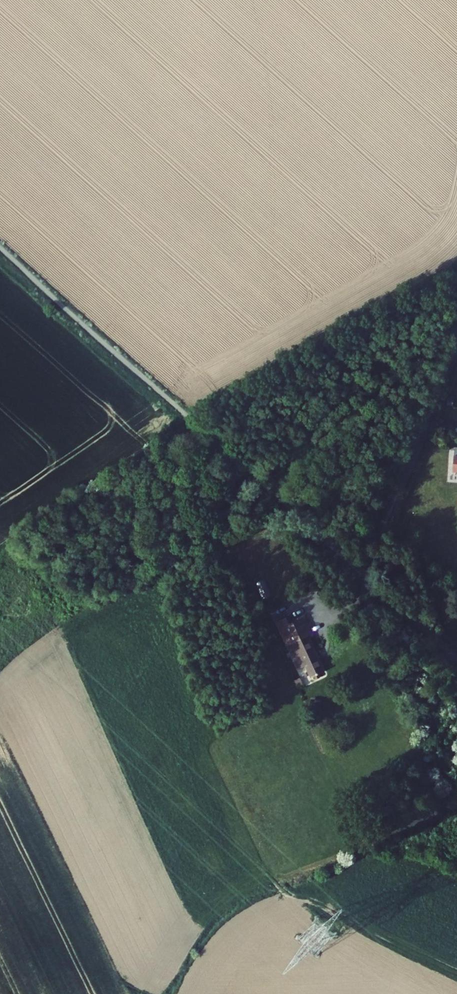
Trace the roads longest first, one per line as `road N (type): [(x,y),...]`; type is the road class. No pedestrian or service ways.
road 1 (track): [(456,356),(372,575)]

